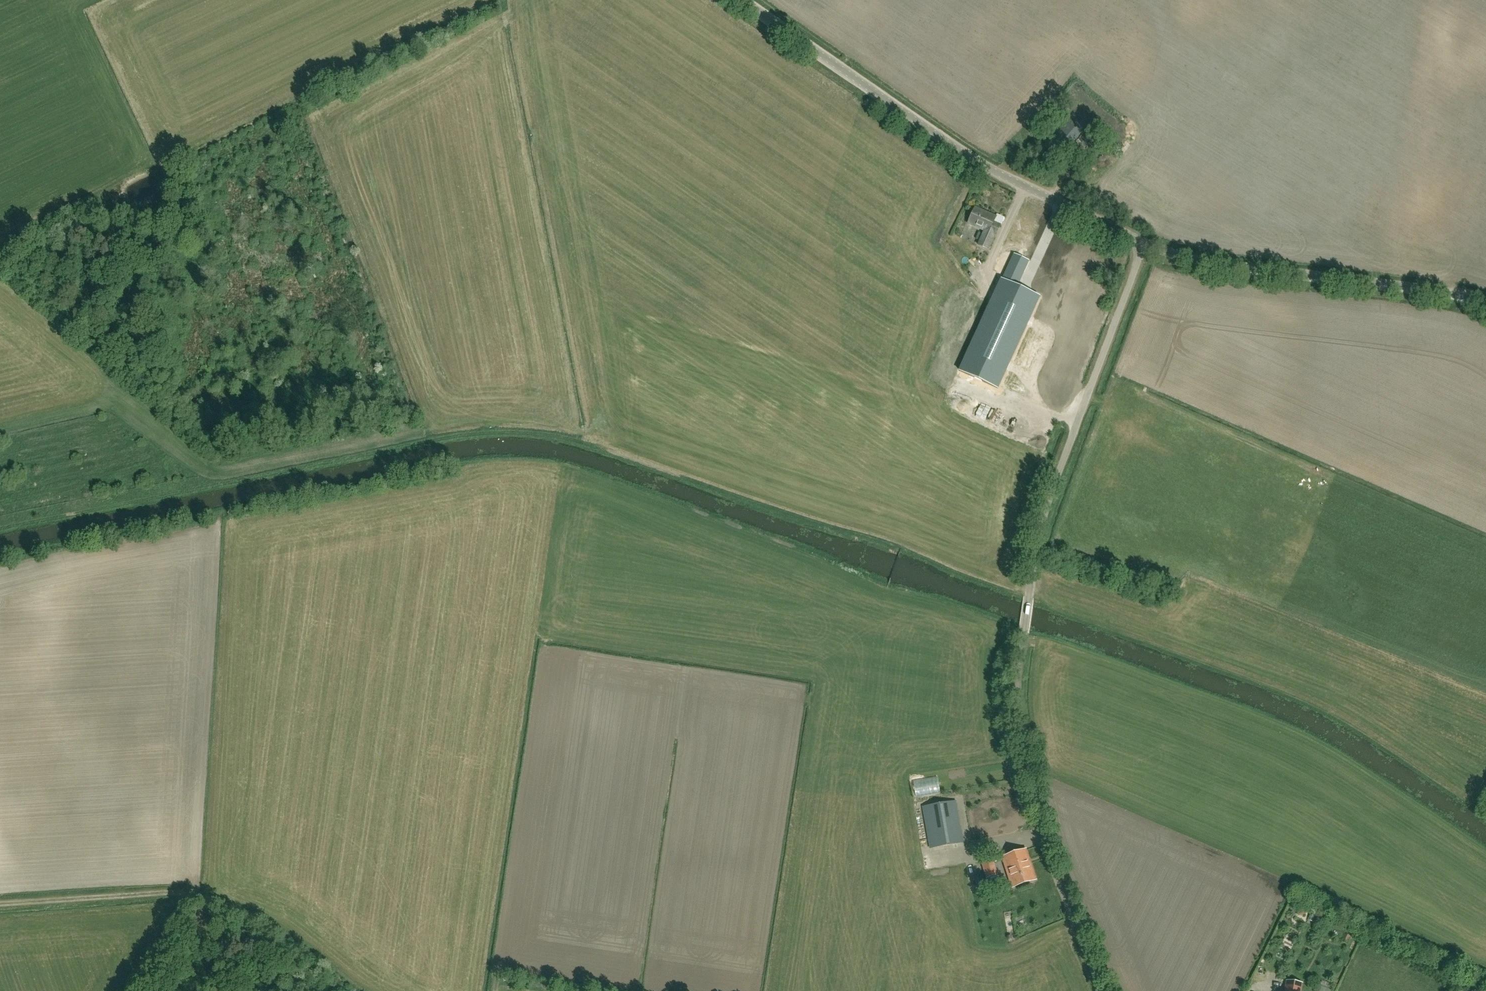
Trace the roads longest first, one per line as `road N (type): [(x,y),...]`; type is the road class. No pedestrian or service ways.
road 1 (unclassified): [(1103,990),(1055,873),(1027,776),(1020,654),(1045,510),(1148,251)]
road 2 (unclassified): [(1148,251),(898,117),(730,0)]
road 3 (unclassified): [(1485,304),(1148,251)]

